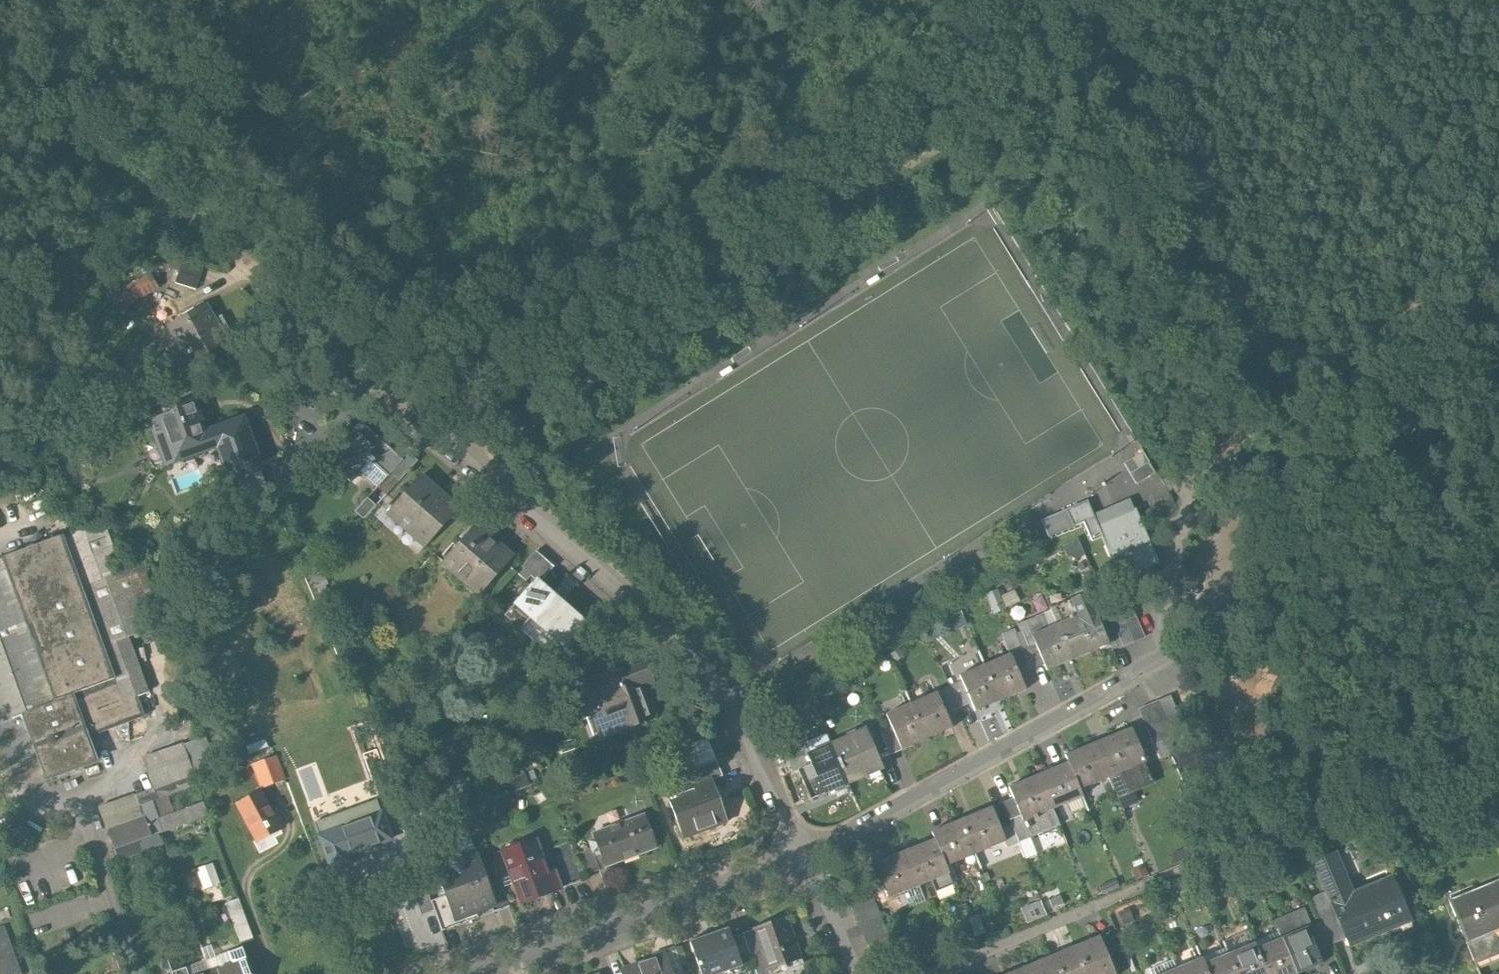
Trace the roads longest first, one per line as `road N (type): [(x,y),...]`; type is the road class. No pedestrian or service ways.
road 1 (residential): [(802,857),(715,680),(636,594),(256,252)]
road 2 (residential): [(802,857),(1155,670),(1151,616),(1200,470)]
road 3 (track): [(1498,247),(1211,447),(1200,470)]
road 4 (residential): [(484,973),(802,857)]
road 5 (residential): [(931,973),(1222,855)]
road 6 (track): [(1222,855),(1498,715)]
road 7 (residential): [(853,973),(802,857)]

